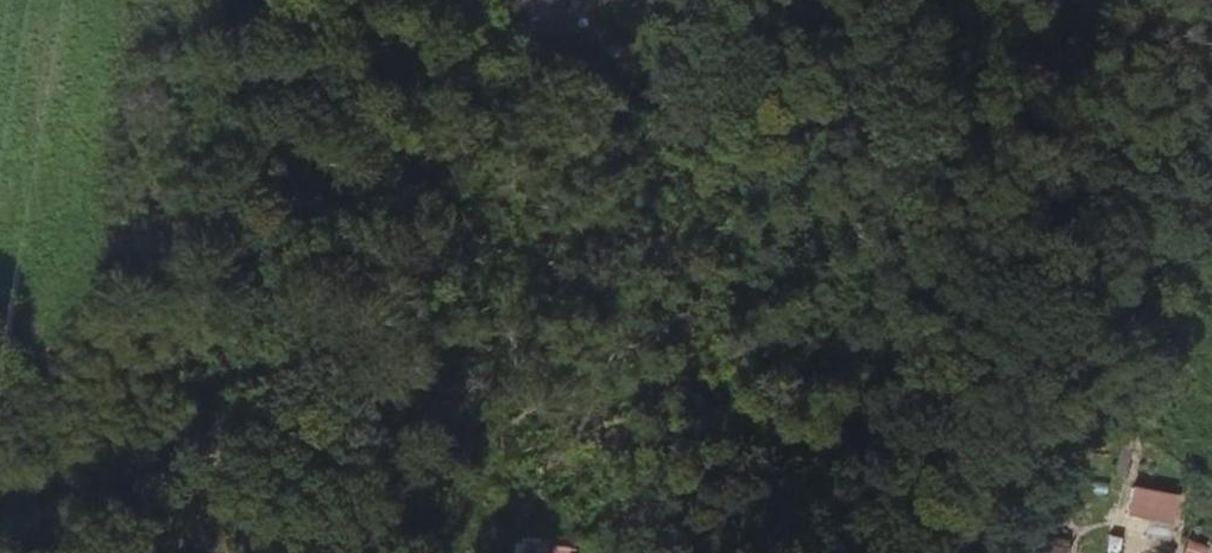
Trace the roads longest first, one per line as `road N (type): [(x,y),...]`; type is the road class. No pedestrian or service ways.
road 1 (track): [(276,0),(213,541),(228,552)]

